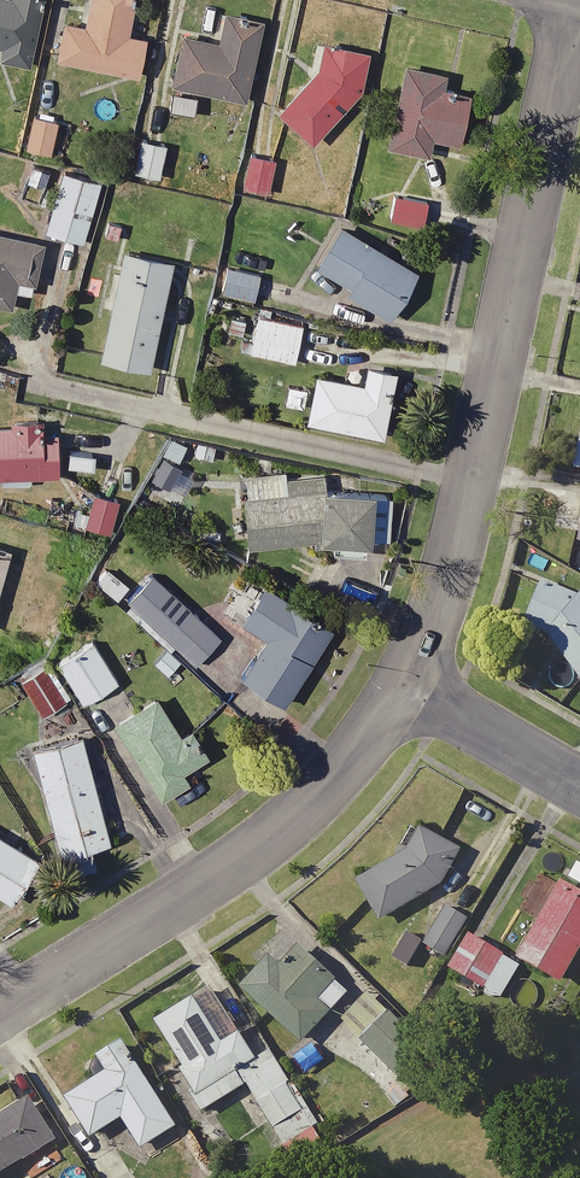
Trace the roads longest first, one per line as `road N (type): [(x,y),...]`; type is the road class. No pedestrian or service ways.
road 1 (residential): [(420,693),(579,4)]
road 2 (residential): [(0,1021),(298,846),(360,780),(420,693)]
road 3 (residential): [(579,787),(420,693)]

